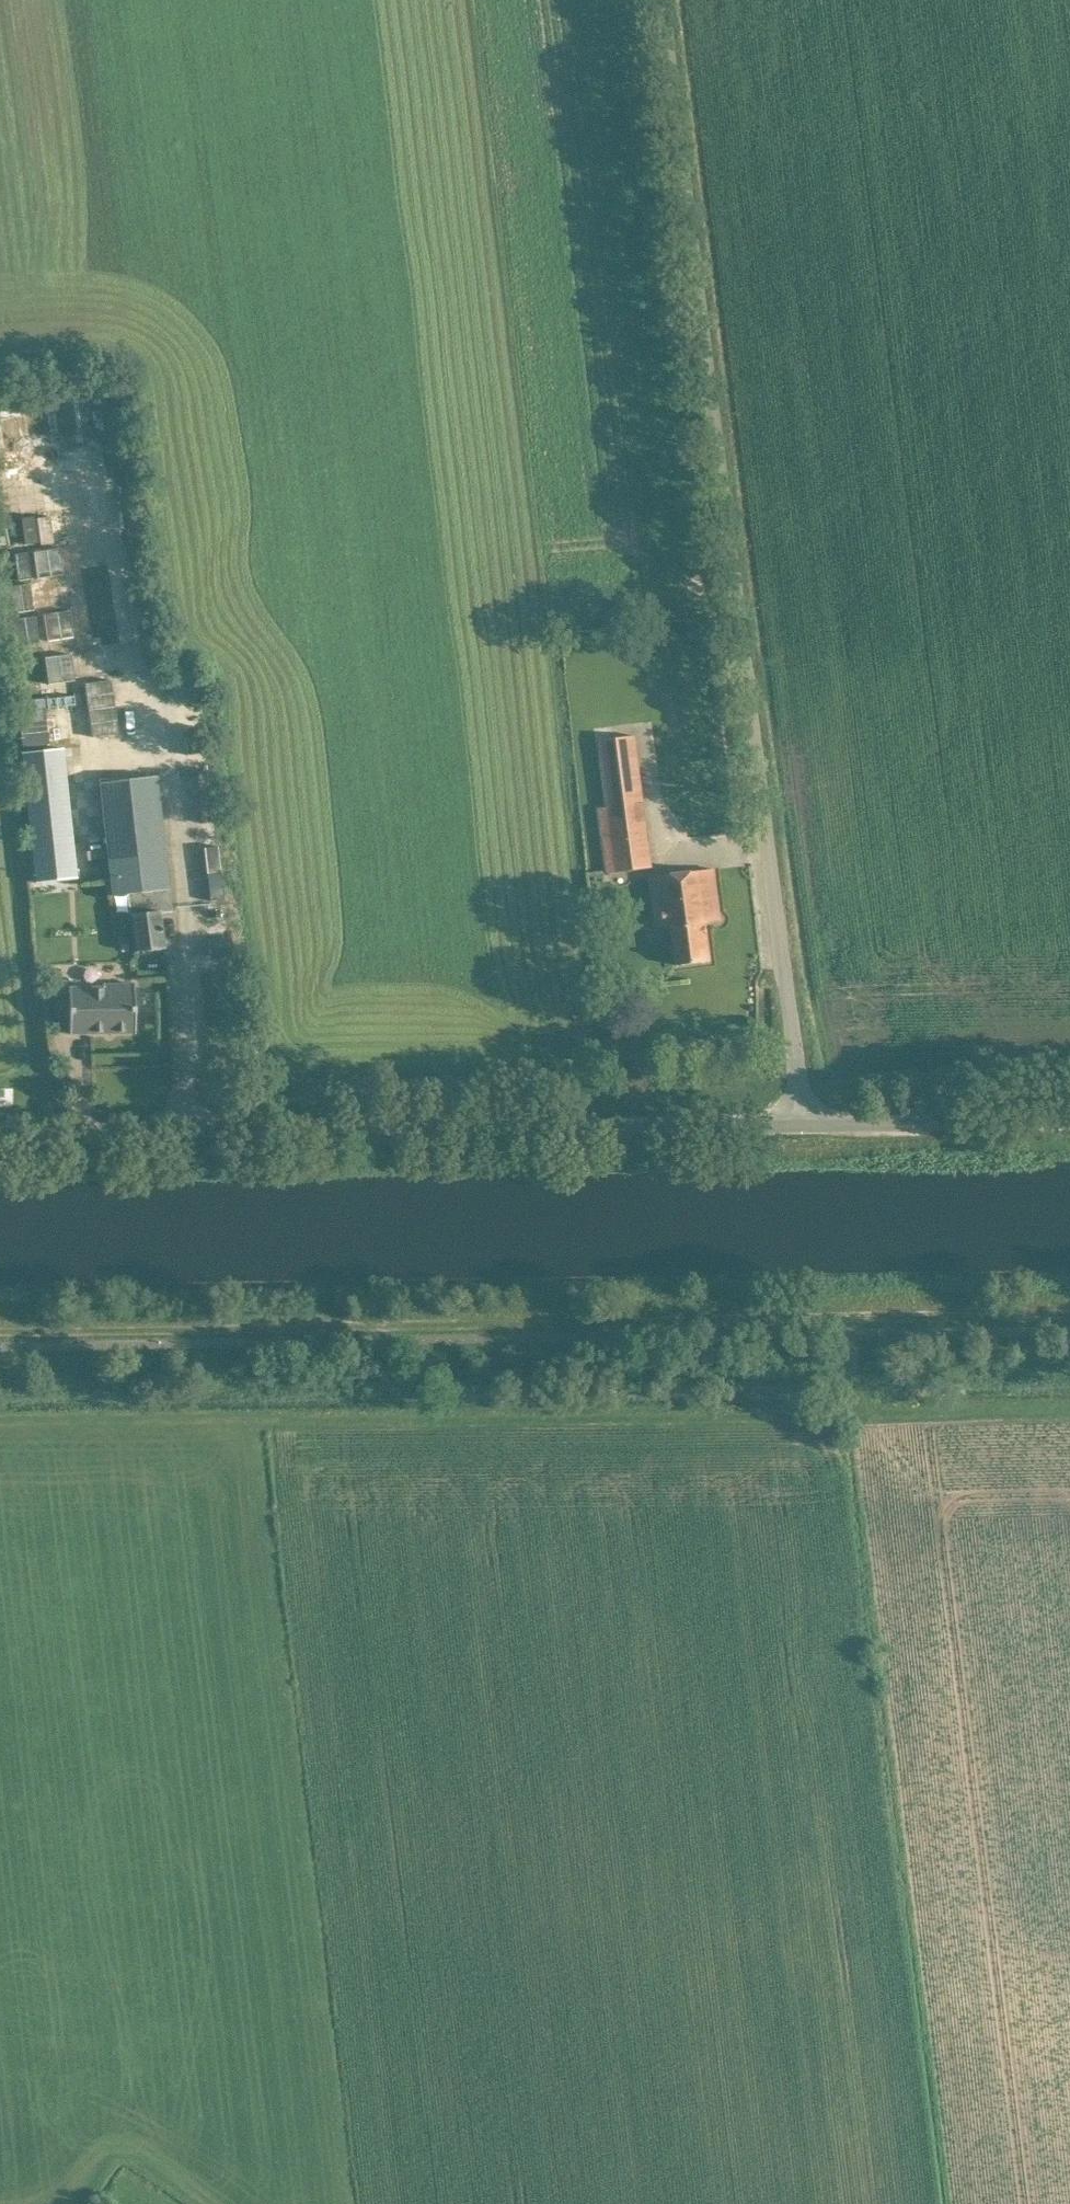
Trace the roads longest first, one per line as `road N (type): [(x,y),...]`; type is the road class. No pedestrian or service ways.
road 1 (unclassified): [(662,0),(809,1109)]
road 2 (track): [(1069,1306),(0,1319)]
road 3 (unclassified): [(809,1109),(0,1123)]
road 4 (unclassified): [(809,1109),(1069,1106)]

